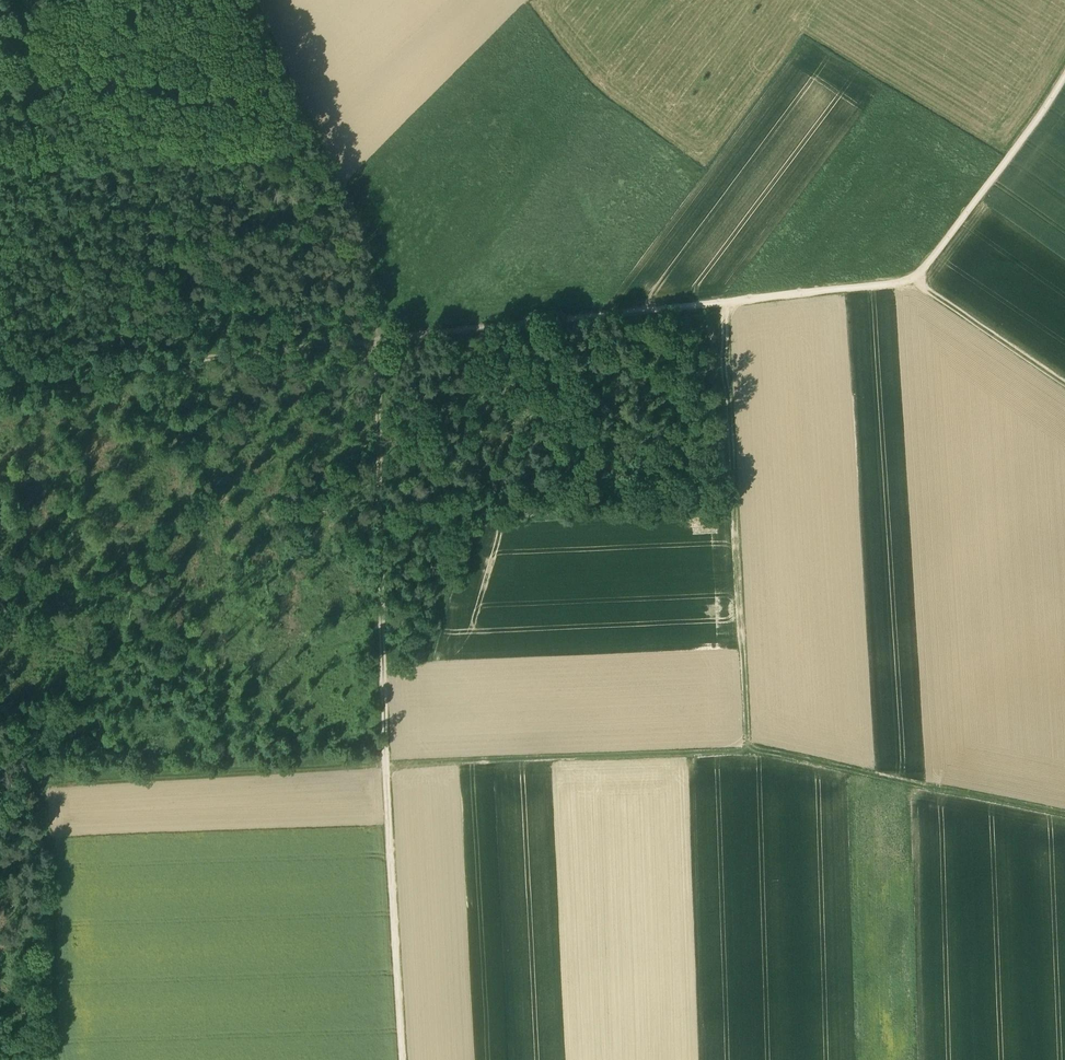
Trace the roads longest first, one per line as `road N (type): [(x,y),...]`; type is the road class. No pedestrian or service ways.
road 1 (track): [(256,0),(371,269),(403,1059)]
road 2 (track): [(49,786),(748,748),(1064,818)]
road 3 (track): [(1064,76),(911,284),(379,346)]
road 4 (track): [(718,302),(748,748)]
road 5 (track): [(0,389),(379,346)]
road 6 (track): [(49,786),(53,1059)]
road 7 (track): [(911,284),(1064,387)]

